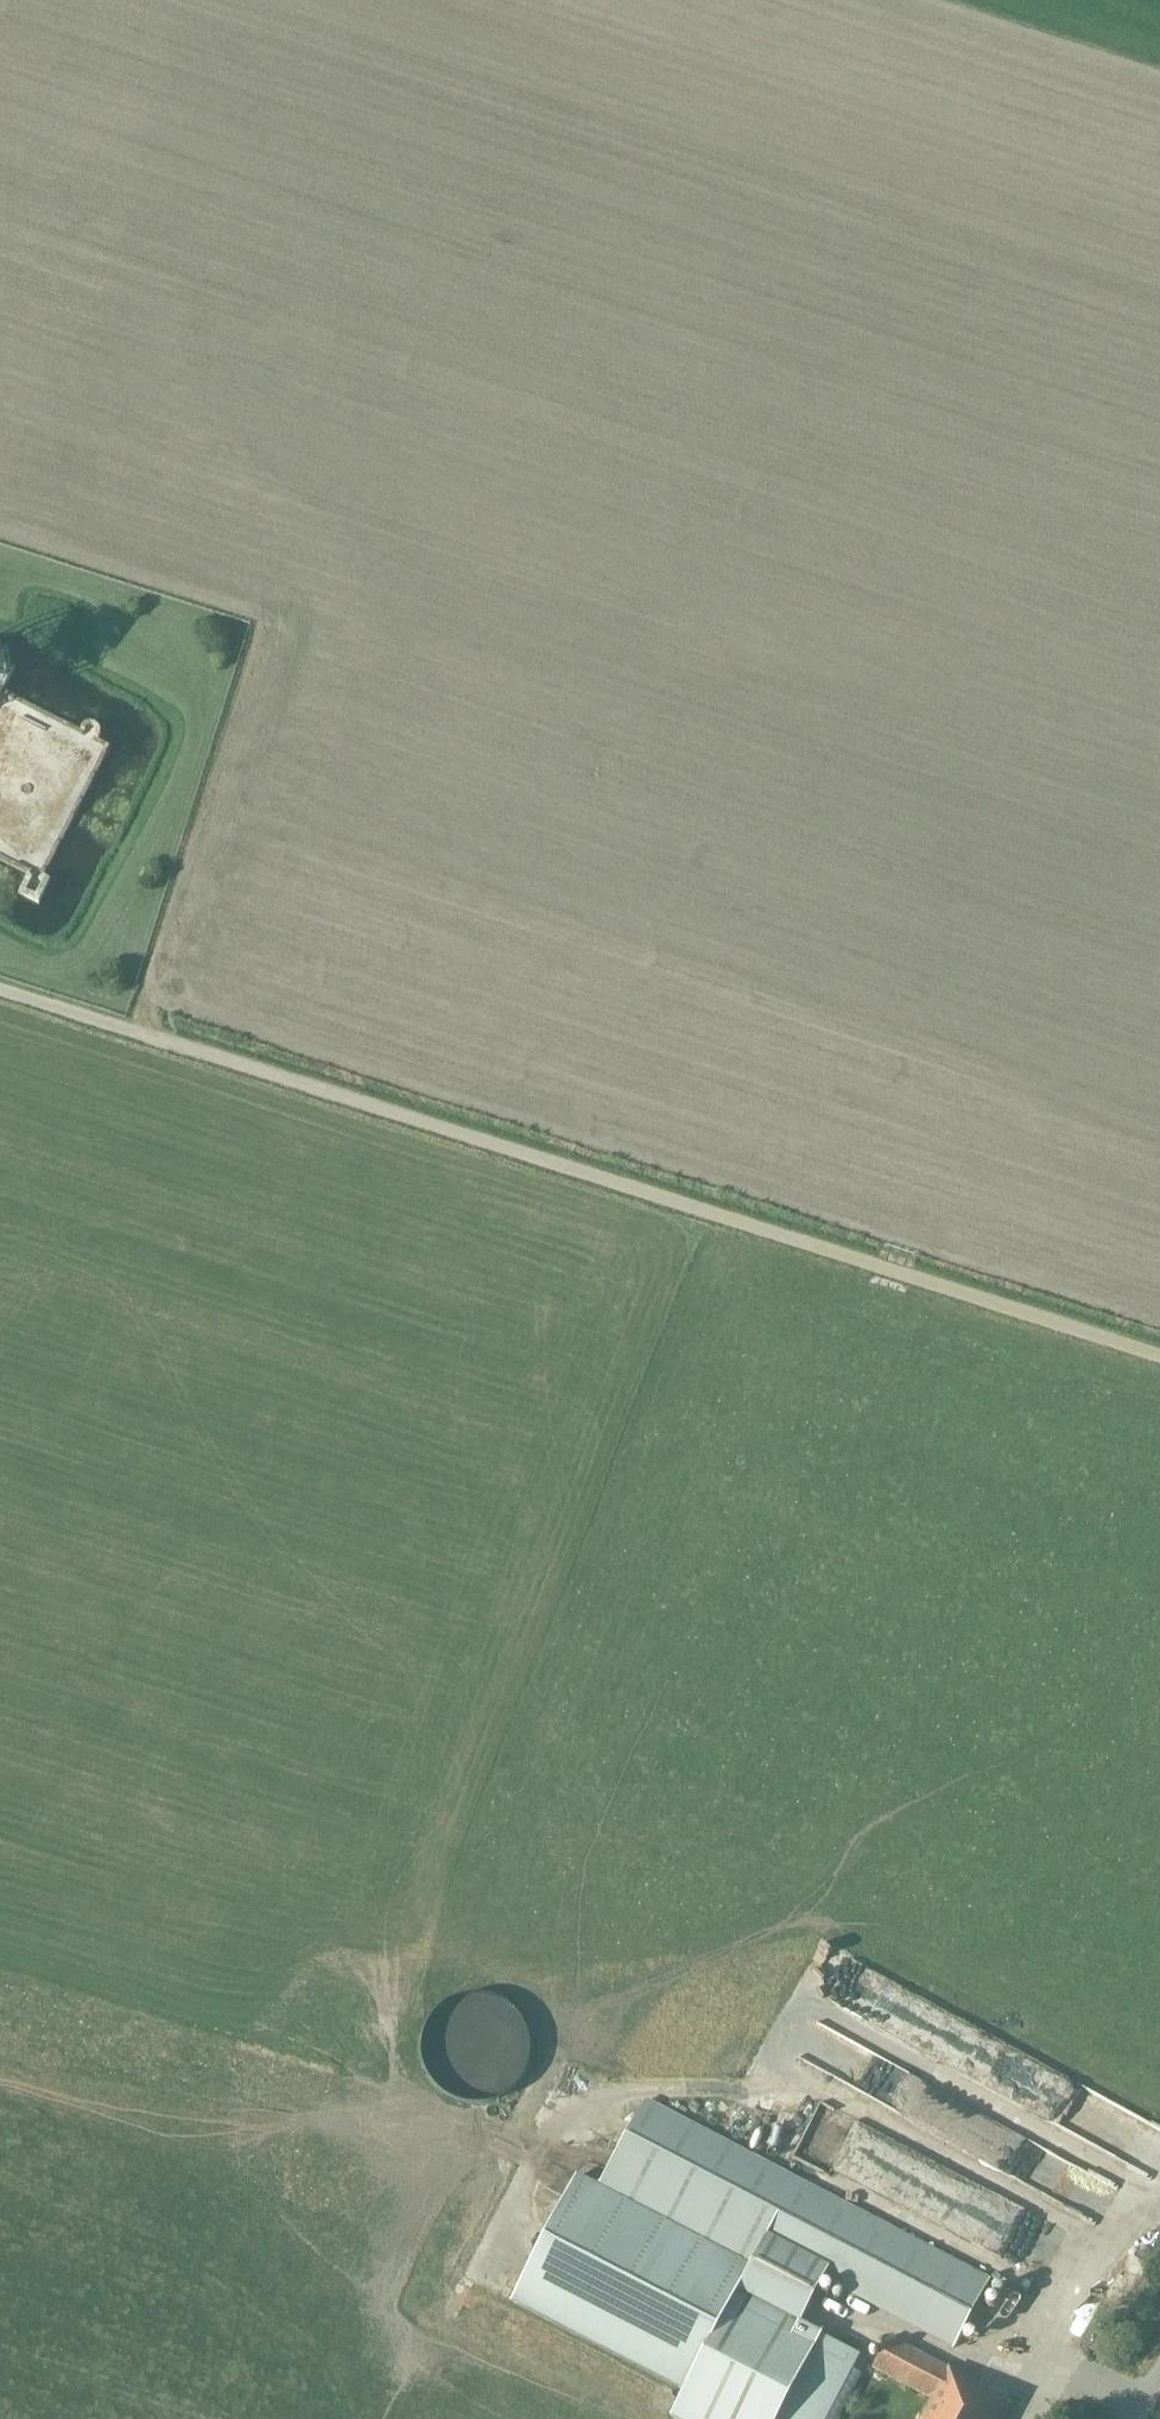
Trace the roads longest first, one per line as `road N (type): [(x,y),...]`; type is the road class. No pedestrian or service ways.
road 1 (unclassified): [(1159,1357),(0,986)]

